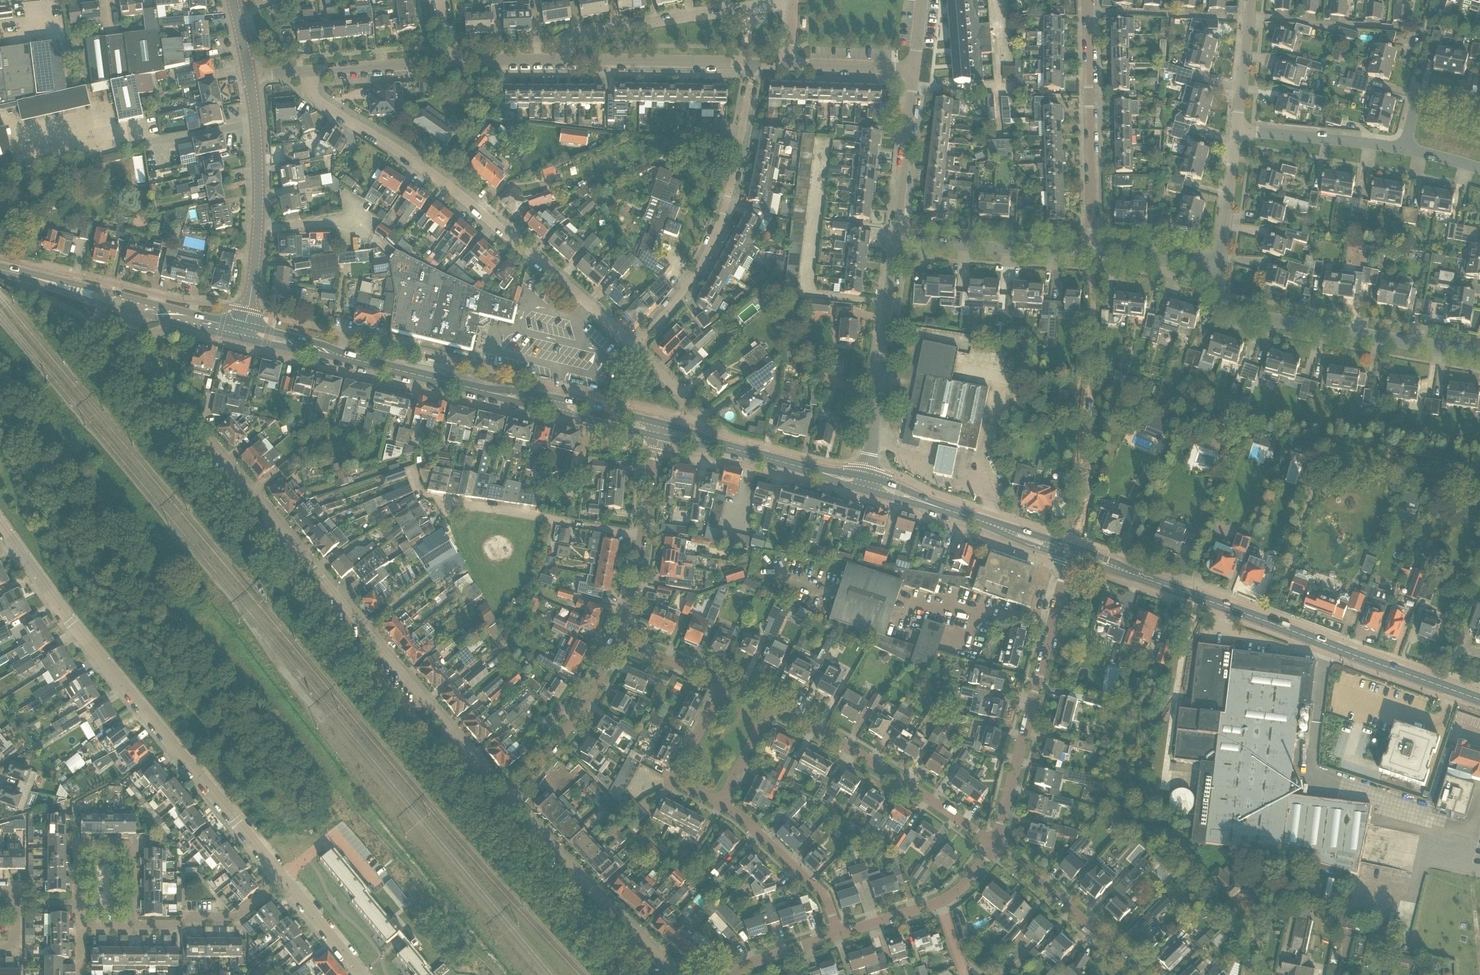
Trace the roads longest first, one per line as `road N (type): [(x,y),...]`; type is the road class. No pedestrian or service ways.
road 1 (residential): [(138,308),(132,332),(142,355),(512,796)]
road 2 (residential): [(283,879),(70,622),(0,524)]
road 3 (residential): [(628,343),(455,191),(313,97),(302,73)]
road 4 (secondary): [(1479,701),(1125,570)]
road 5 (residential): [(628,343),(682,294),(716,236),(743,151),(754,63)]
road 6 (residential): [(1220,260),(1229,306),(1479,352)]
road 7 (residential): [(995,847),(1069,560)]
road 8 (residential): [(995,847),(772,706)]
road 9 (tertiary): [(243,332),(257,229),(249,76)]
road 10 (residential): [(1091,253),(1086,0)]
road 11 (residential): [(512,796),(682,974)]
road 12 (residential): [(866,478),(894,237)]
road 13 (residential): [(566,63),(594,32),(791,2)]
road 14 (residential): [(616,643),(645,566),(658,438)]
road 15 (residential): [(894,237),(1091,253)]
road 16 (residential): [(1139,974),(995,847)]
road 17 (secondary): [(476,389),(658,438)]
road 18 (residential): [(754,63),(566,63)]
road 19 (secondary): [(658,425),(519,391),(476,389)]
road 20 (residential): [(512,796),(569,727),(616,643)]
road 21 (residential): [(84,903),(86,849),(131,847),(134,927)]
road 22 (residential): [(838,934),(823,895),(722,803)]
road 23 (residential): [(894,237),(915,67)]
road 24 (residential): [(1403,148),(1236,128)]
road 25 (residential): [(134,927),(234,918),(283,879)]
road 26 (secondary): [(476,389),(323,349)]
road 27 (residential): [(722,803),(678,776),(724,683)]
road 28 (residential): [(449,63),(302,73)]
road 29 (residential): [(1220,260),(1236,128)]
road 30 (residential): [(1091,253),(1220,260)]
road 31 (residential): [(1236,128),(1250,0)]
road 32 (residential): [(915,67),(788,63)]
road 33 (residential): [(362,974),(283,879)]
road 34 (residential): [(1403,148),(1417,92),(1479,108)]

